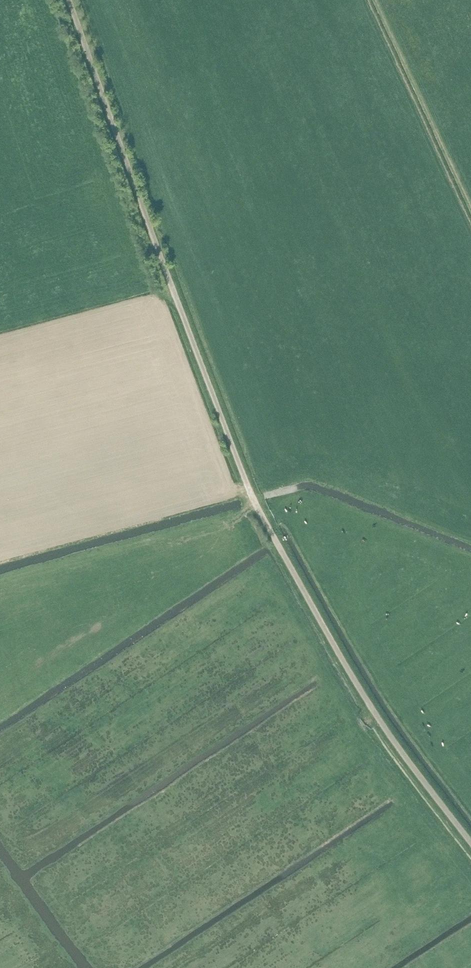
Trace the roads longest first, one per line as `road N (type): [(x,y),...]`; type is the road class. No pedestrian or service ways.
road 1 (unclassified): [(470,839),(385,726),(248,487),(70,0)]

